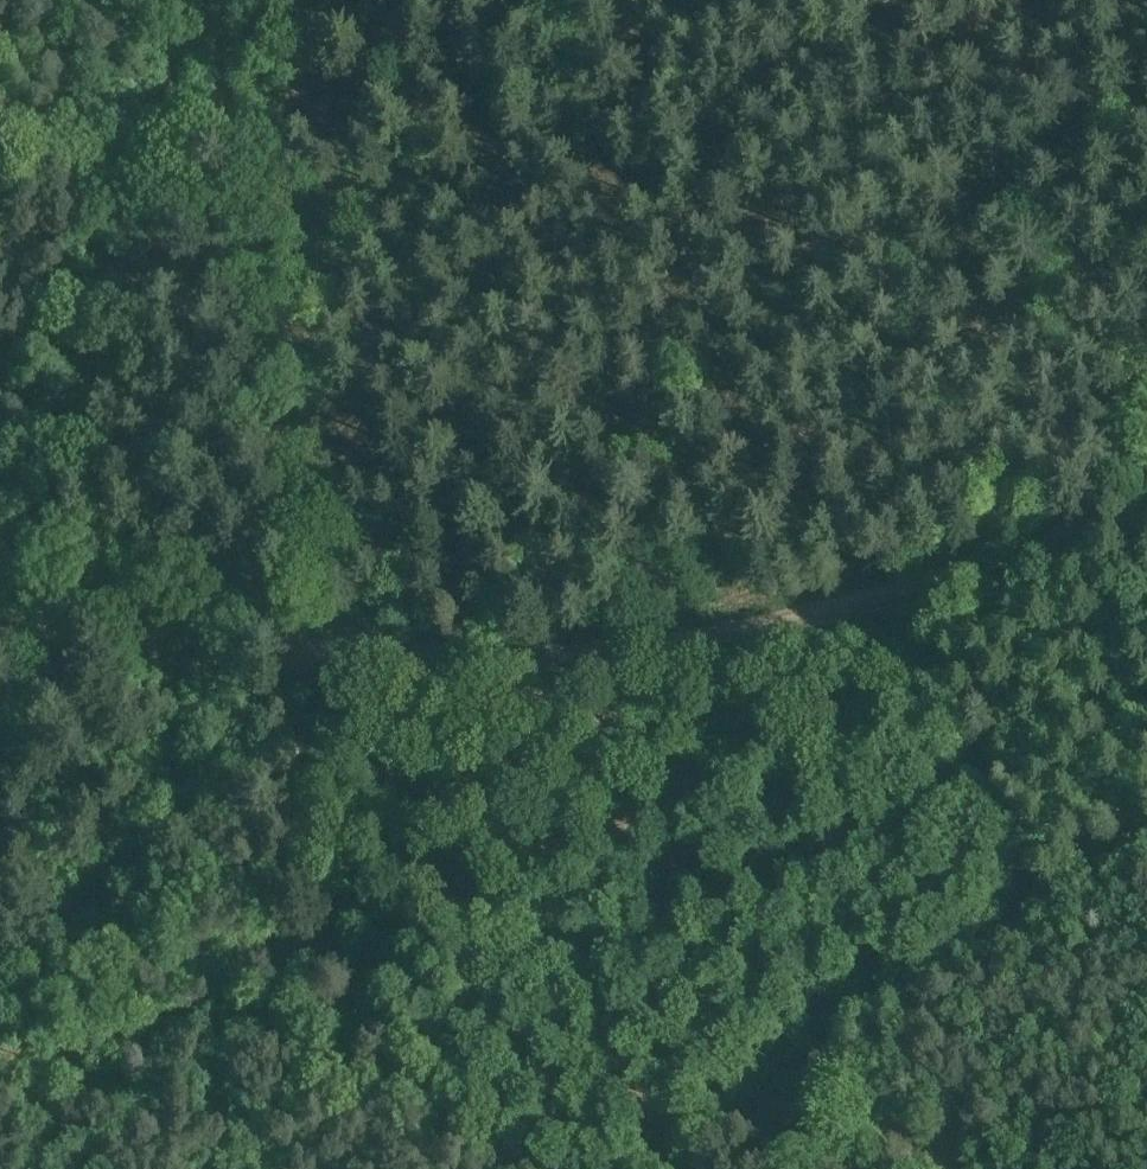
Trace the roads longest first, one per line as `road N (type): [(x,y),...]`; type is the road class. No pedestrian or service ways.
road 1 (track): [(545,1168),(394,1063),(297,869),(284,772),(318,676),(317,518),(210,0)]
road 2 (track): [(1146,515),(816,602),(573,650),(368,655),(0,616)]
road 3 (track): [(0,510),(219,0)]

